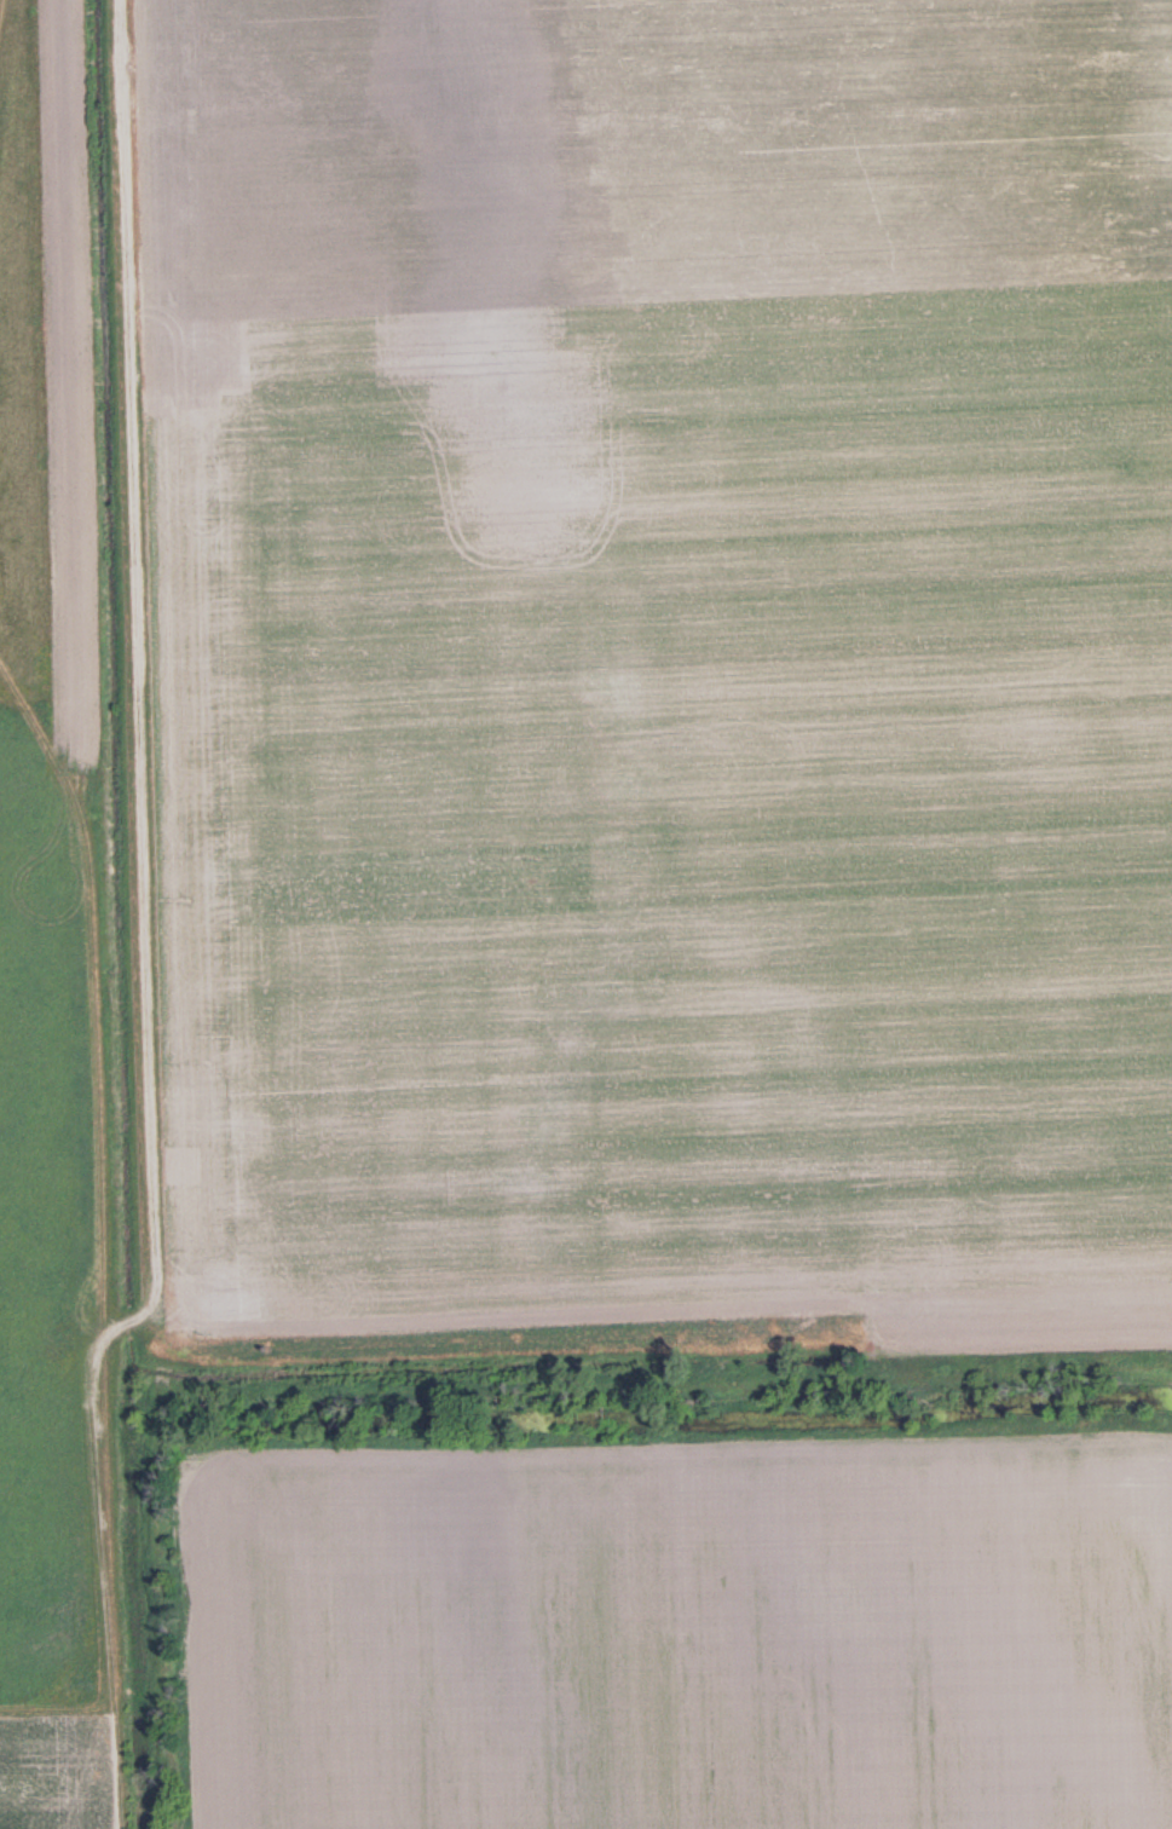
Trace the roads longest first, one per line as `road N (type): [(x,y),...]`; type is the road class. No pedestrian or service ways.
road 1 (track): [(126,0),(157,1263),(156,1297),(143,1317),(111,1337),(97,1368),(113,1828)]

